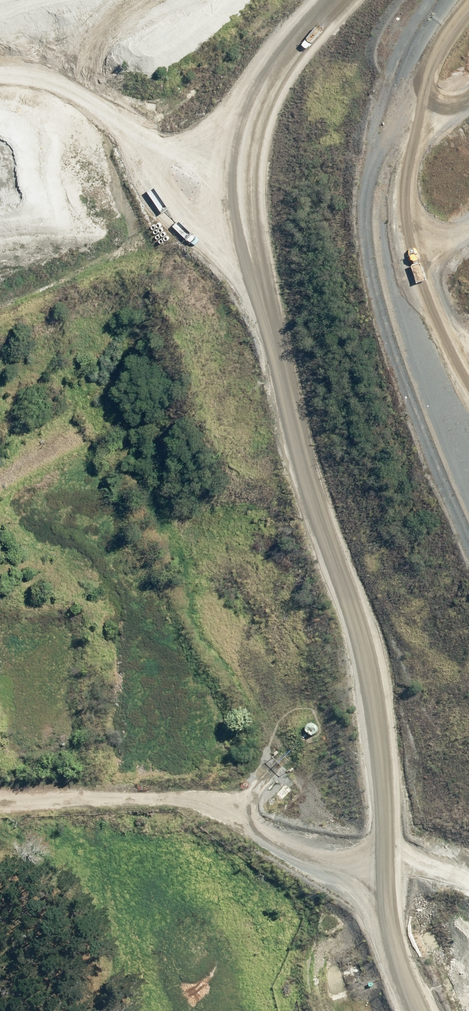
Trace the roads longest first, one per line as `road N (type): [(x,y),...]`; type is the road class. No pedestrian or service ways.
road 1 (unclassified): [(419,1010),(397,940),(391,812),(357,626),(274,305),(253,136),(267,65),(327,0)]
road 2 (track): [(393,866),(293,813),(231,801),(0,815)]
road 3 (track): [(468,322),(427,204),(423,134),(437,74),(468,27)]
road 4 (track): [(437,74),(384,198)]

